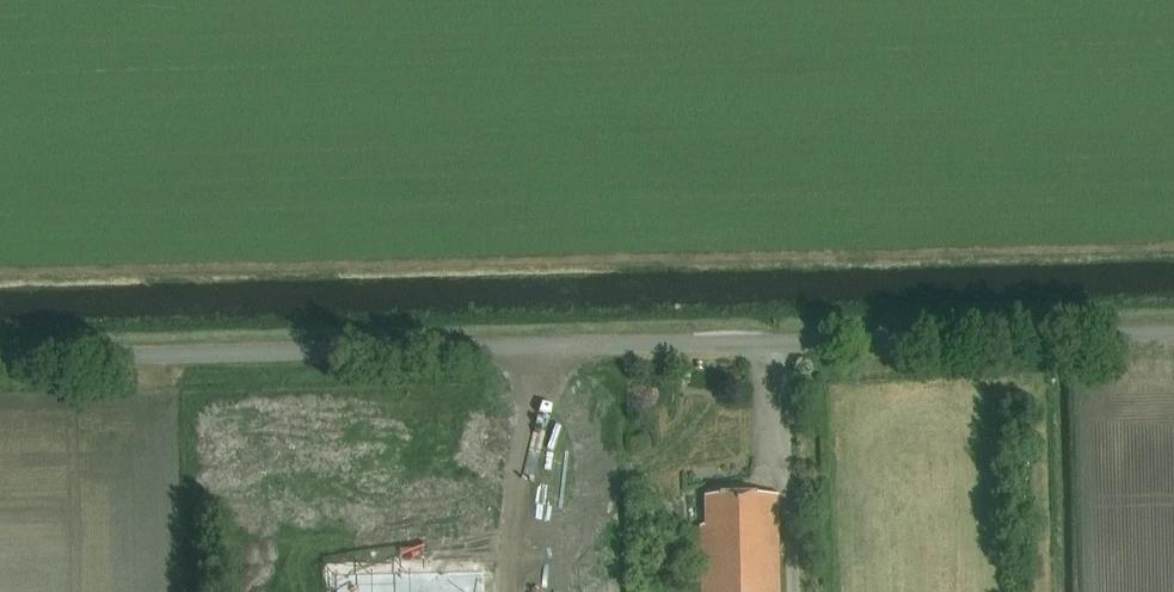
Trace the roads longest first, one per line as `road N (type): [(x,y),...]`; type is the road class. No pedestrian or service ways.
road 1 (unclassified): [(1173,333),(0,361)]

